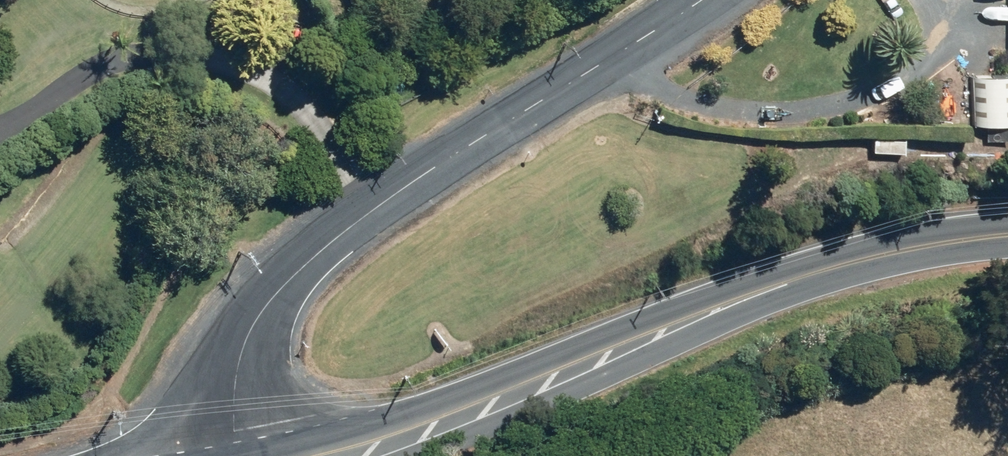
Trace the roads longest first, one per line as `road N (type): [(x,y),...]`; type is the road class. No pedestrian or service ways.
road 1 (secondary): [(1007,236),(943,243),(786,282),(323,455)]
road 2 (tertiary): [(700,0),(366,214),(291,279),(239,358),(233,394),(239,455)]

